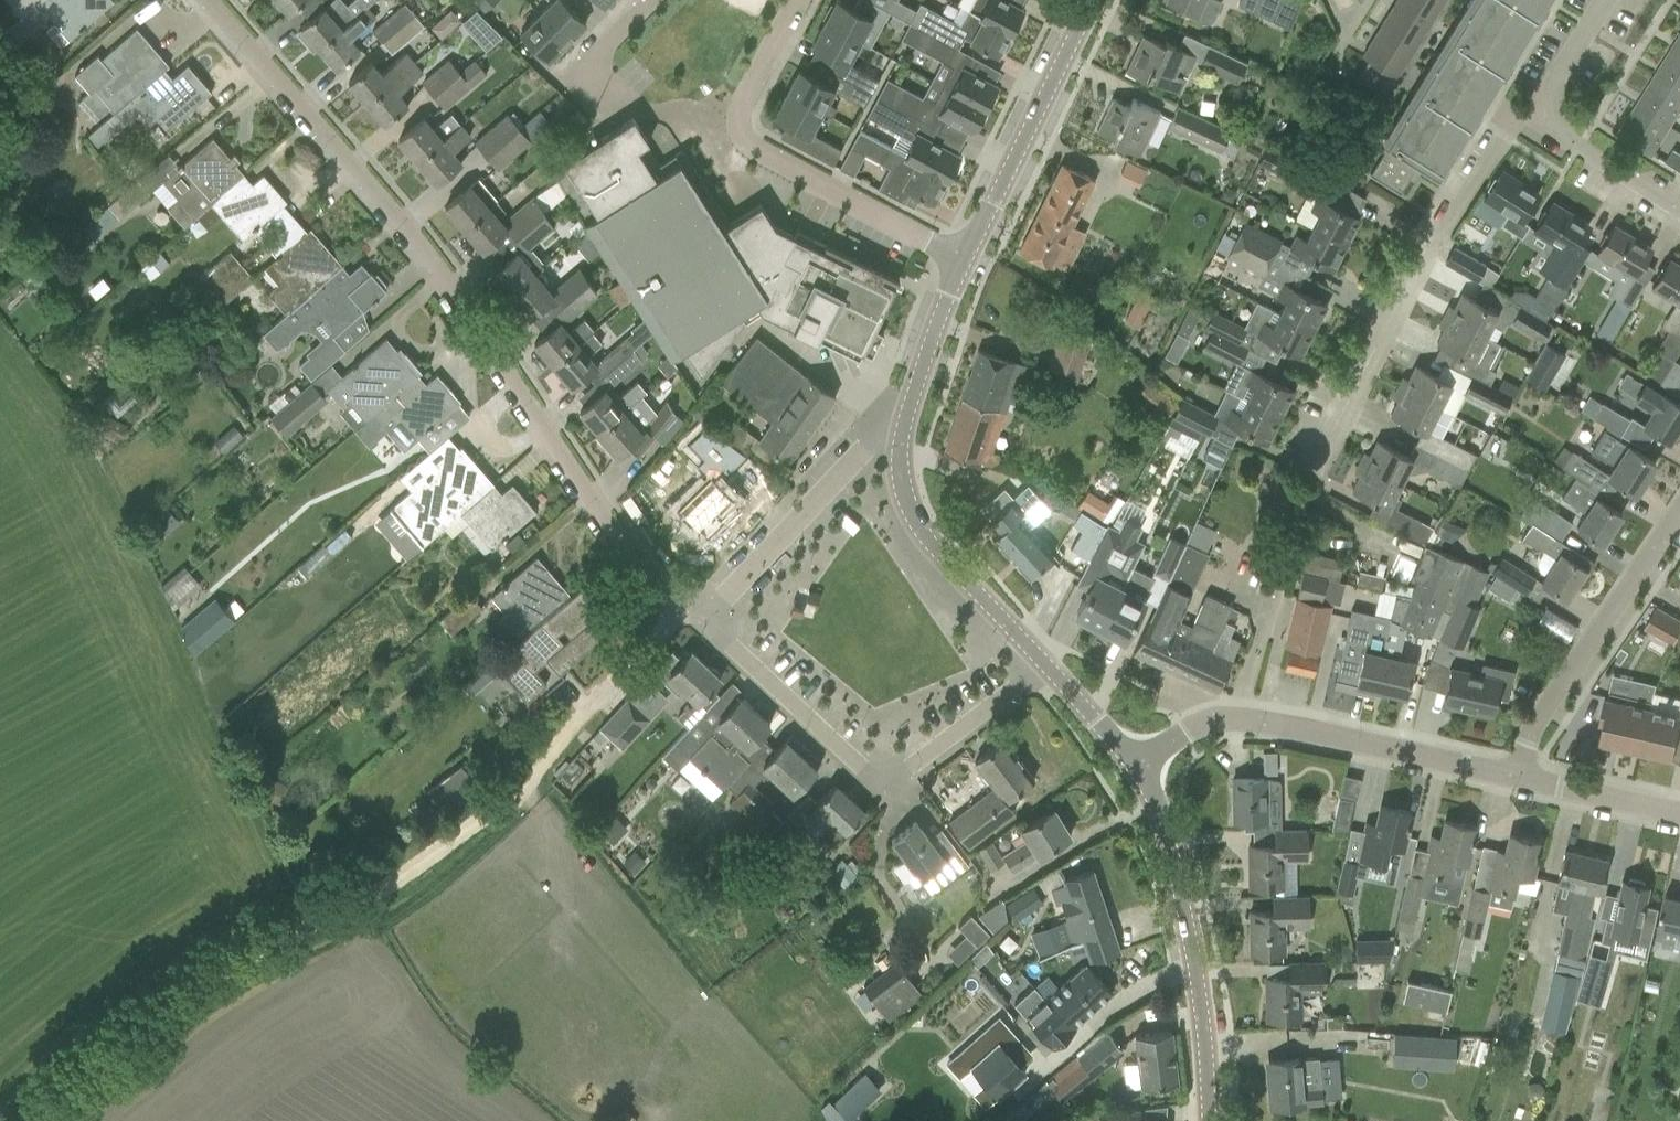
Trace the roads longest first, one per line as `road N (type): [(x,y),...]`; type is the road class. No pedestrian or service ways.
road 1 (residential): [(696,626),(663,605),(428,263),(205,0)]
road 2 (residential): [(696,626),(857,781),(900,782),(1044,666)]
road 3 (residential): [(1309,480),(1488,162),(1545,120)]
road 4 (residential): [(962,259),(738,135),(738,104),(793,0)]
road 5 (tertiary): [(1208,1120),(1188,924),(1160,808),(1133,763)]
road 6 (residential): [(1511,775),(1679,523)]
road 7 (tertiary): [(1044,666),(919,528),(899,468),(901,429)]
road 8 (residential): [(696,626),(864,448),(901,429)]
road 9 (tertiary): [(962,259),(1083,0)]
road 10 (tertiary): [(1511,775),(1233,718)]
road 11 (tertiary): [(901,429),(962,259)]
road 12 (tertiary): [(1679,815),(1511,775)]
road 13 (residential): [(1679,207),(1545,120)]
road 14 (residential): [(1545,120),(1608,0)]
road 15 (tertiary): [(1133,763),(1044,666)]

